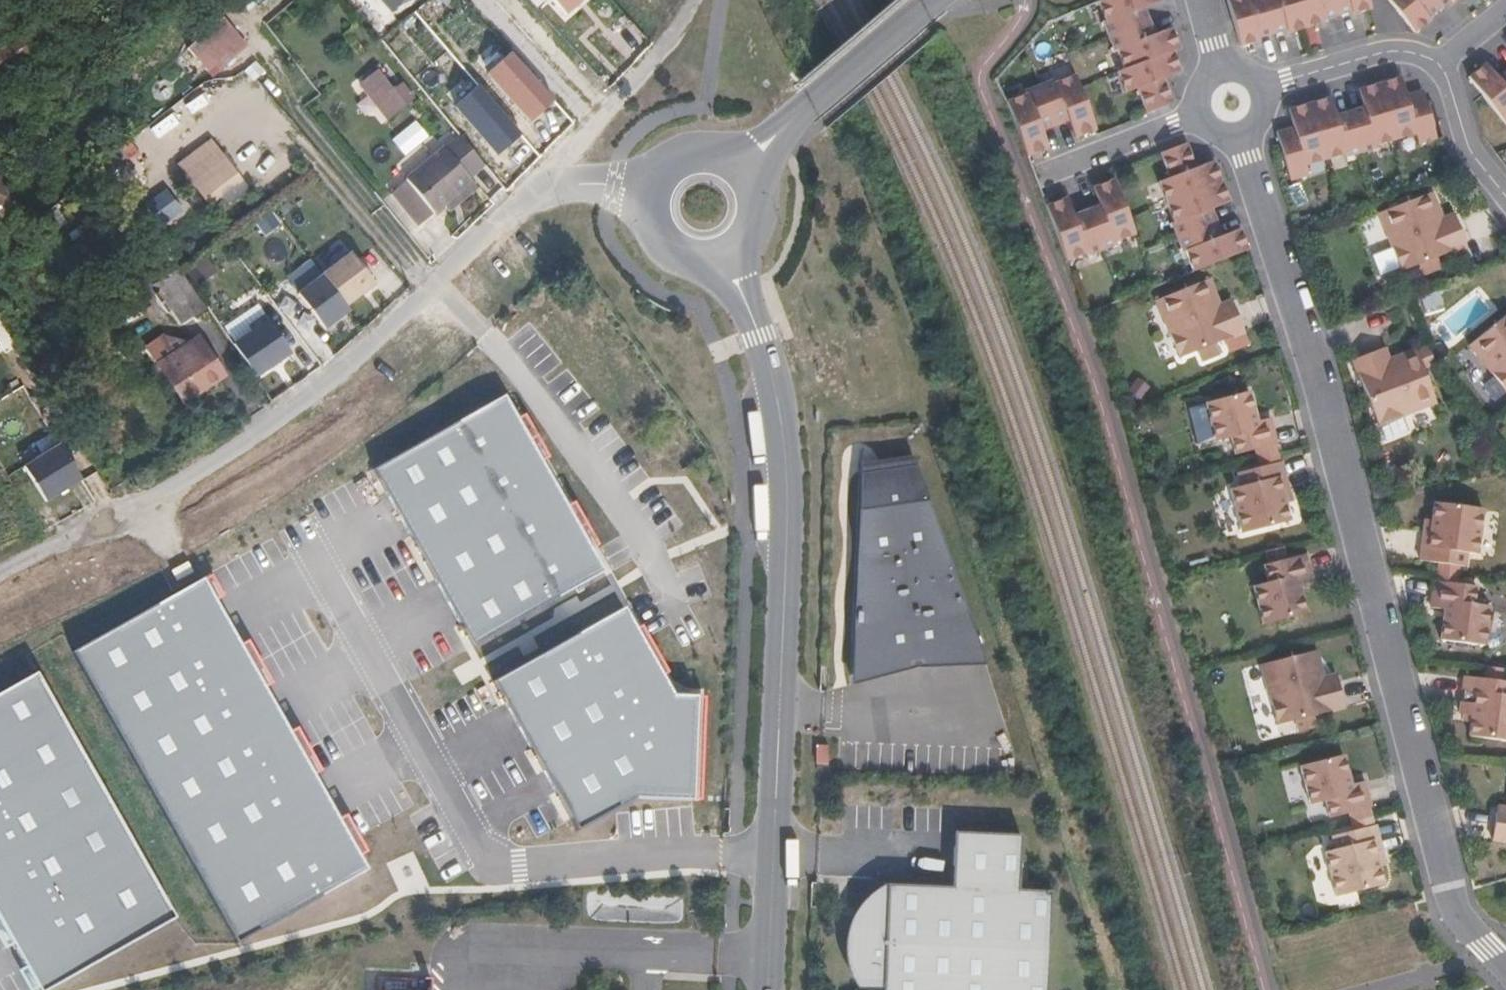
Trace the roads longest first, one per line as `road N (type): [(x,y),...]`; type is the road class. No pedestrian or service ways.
road 1 (residential): [(1505,967),(1455,915),(1311,349),(1240,135)]
road 2 (residential): [(0,575),(237,449),(375,340),(550,182),(643,193)]
road 3 (residential): [(725,265),(760,336),(782,417),(787,496),(768,989)]
road 4 (residential): [(935,0),(763,150),(740,161)]
road 5 (residential): [(1440,62),(1395,51),(1263,86)]
road 6 (residential): [(1056,171),(1198,115)]
road 7 (residential): [(1505,194),(1469,146),(1440,62)]
road 8 (residential): [(643,193),(645,231),(655,248),(687,268),(725,265)]
road 9 (residential): [(725,265),(756,238),(762,218),(762,197),(740,161)]
road 10 (residential): [(740,161),(703,148),(683,151),(651,175),(643,193)]

